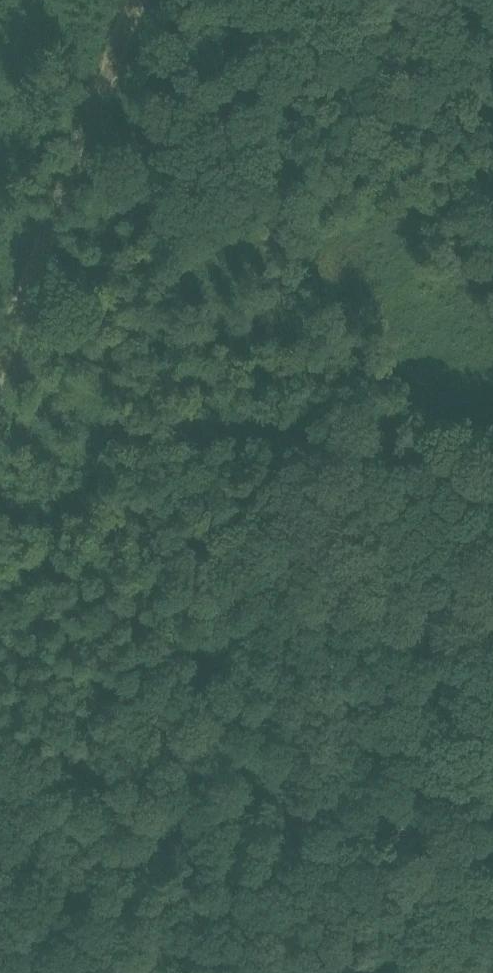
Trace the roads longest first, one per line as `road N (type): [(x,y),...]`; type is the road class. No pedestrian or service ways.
road 1 (track): [(0,345),(123,0)]

